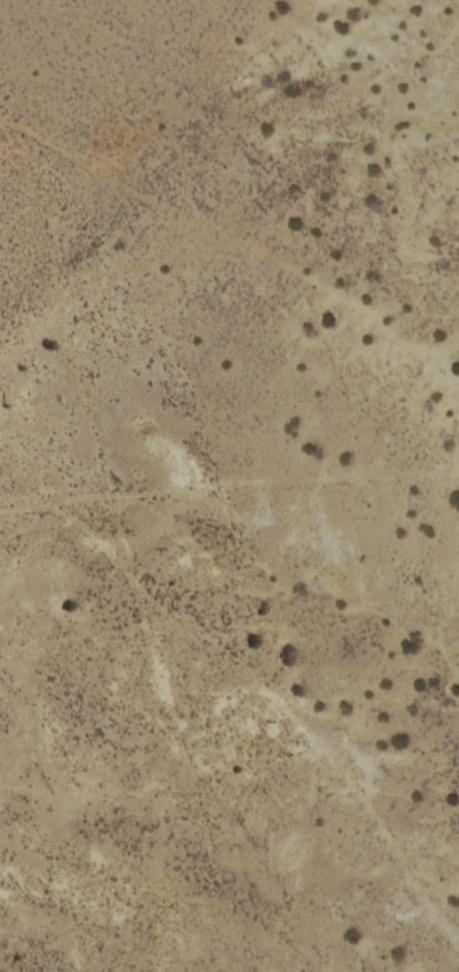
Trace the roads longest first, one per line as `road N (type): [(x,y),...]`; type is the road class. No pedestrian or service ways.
road 1 (track): [(57,514),(151,618),(361,789),(458,962)]
road 2 (track): [(458,633),(109,497),(57,514),(0,517)]
road 3 (track): [(109,497),(60,256),(29,165),(0,138)]
road 4 (track): [(458,497),(430,488),(109,497)]

